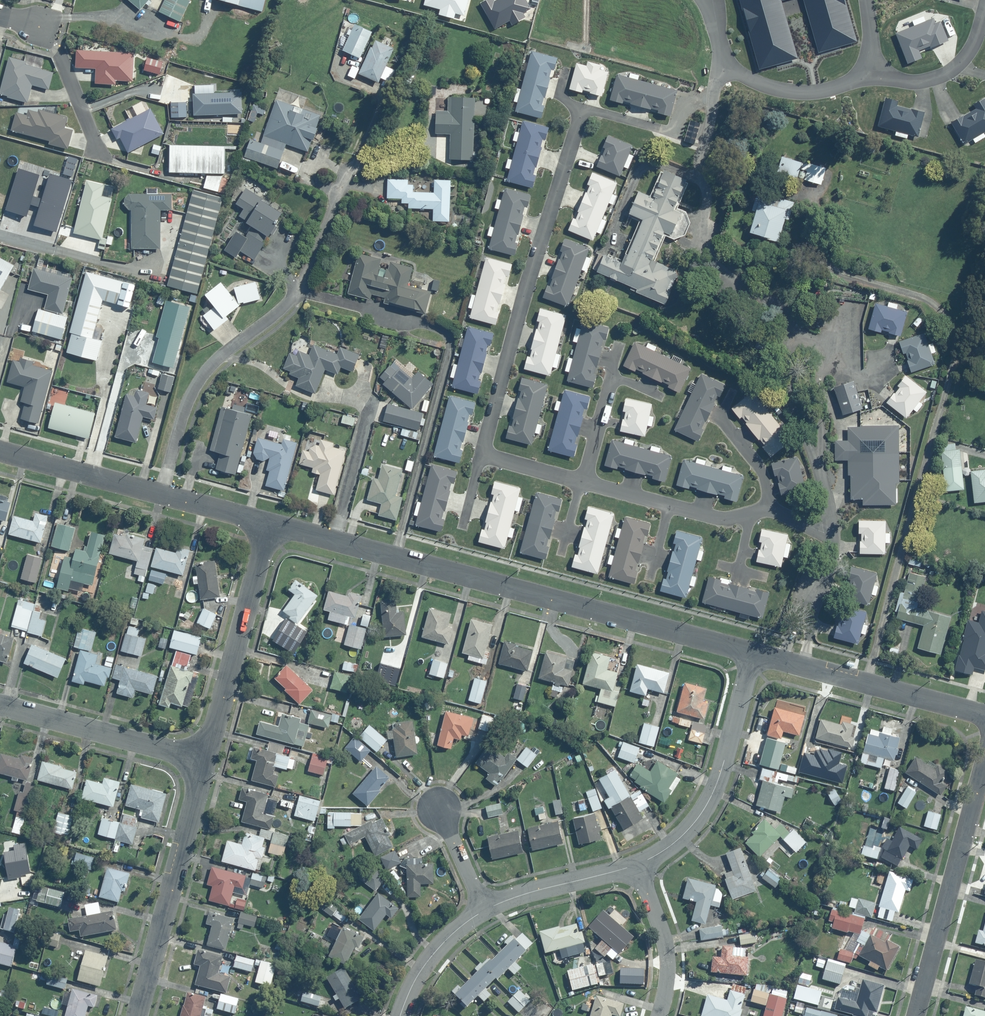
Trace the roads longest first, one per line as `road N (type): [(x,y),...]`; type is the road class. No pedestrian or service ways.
road 1 (residential): [(269,523),(754,652)]
road 2 (residential): [(161,495),(181,411),(199,375),(300,289),(341,184)]
road 3 (residential): [(580,116),(482,456)]
road 4 (residential): [(915,1015),(984,755)]
road 5 (residential): [(137,1015),(206,760)]
road 6 (residential): [(634,865),(672,844),(709,802),(754,652)]
road 7 (residential): [(206,760),(269,523)]
road 8 (residential): [(0,706),(206,760)]
road 9 (residential): [(580,483),(725,523),(766,510)]
road 10 (residential): [(802,667),(984,715)]
road 11 (residential): [(0,452),(161,495)]
road 12 (residential): [(484,910),(634,865)]
road 13 (residential): [(660,1015),(667,957),(634,865)]
road 14 (residential): [(100,155),(57,51),(39,27)]
road 15 (residential): [(617,348),(580,483)]
road 16 (residential): [(400,1015),(430,959),(484,910)]
road 17 (residential): [(824,550),(835,554),(802,667)]

